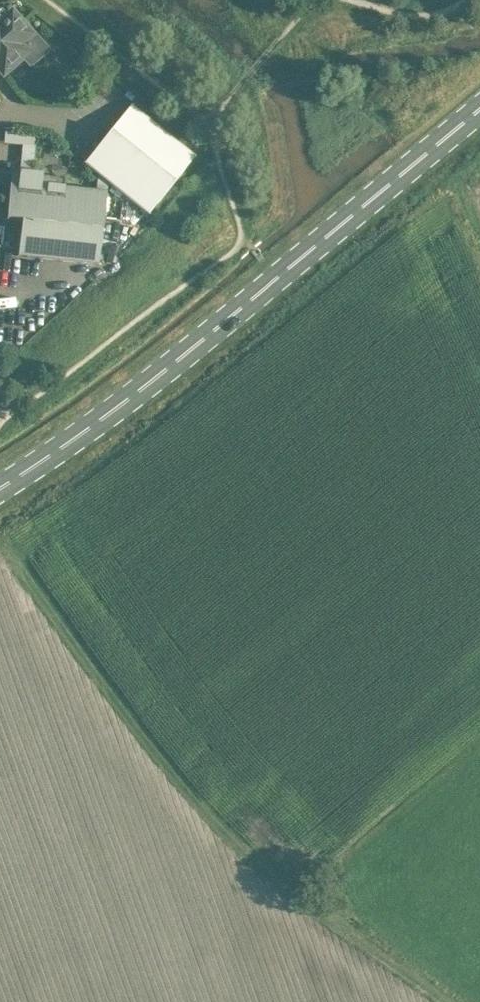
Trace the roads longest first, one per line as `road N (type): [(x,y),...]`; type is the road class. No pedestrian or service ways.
road 1 (primary): [(0,489),(133,397),(479,109)]

